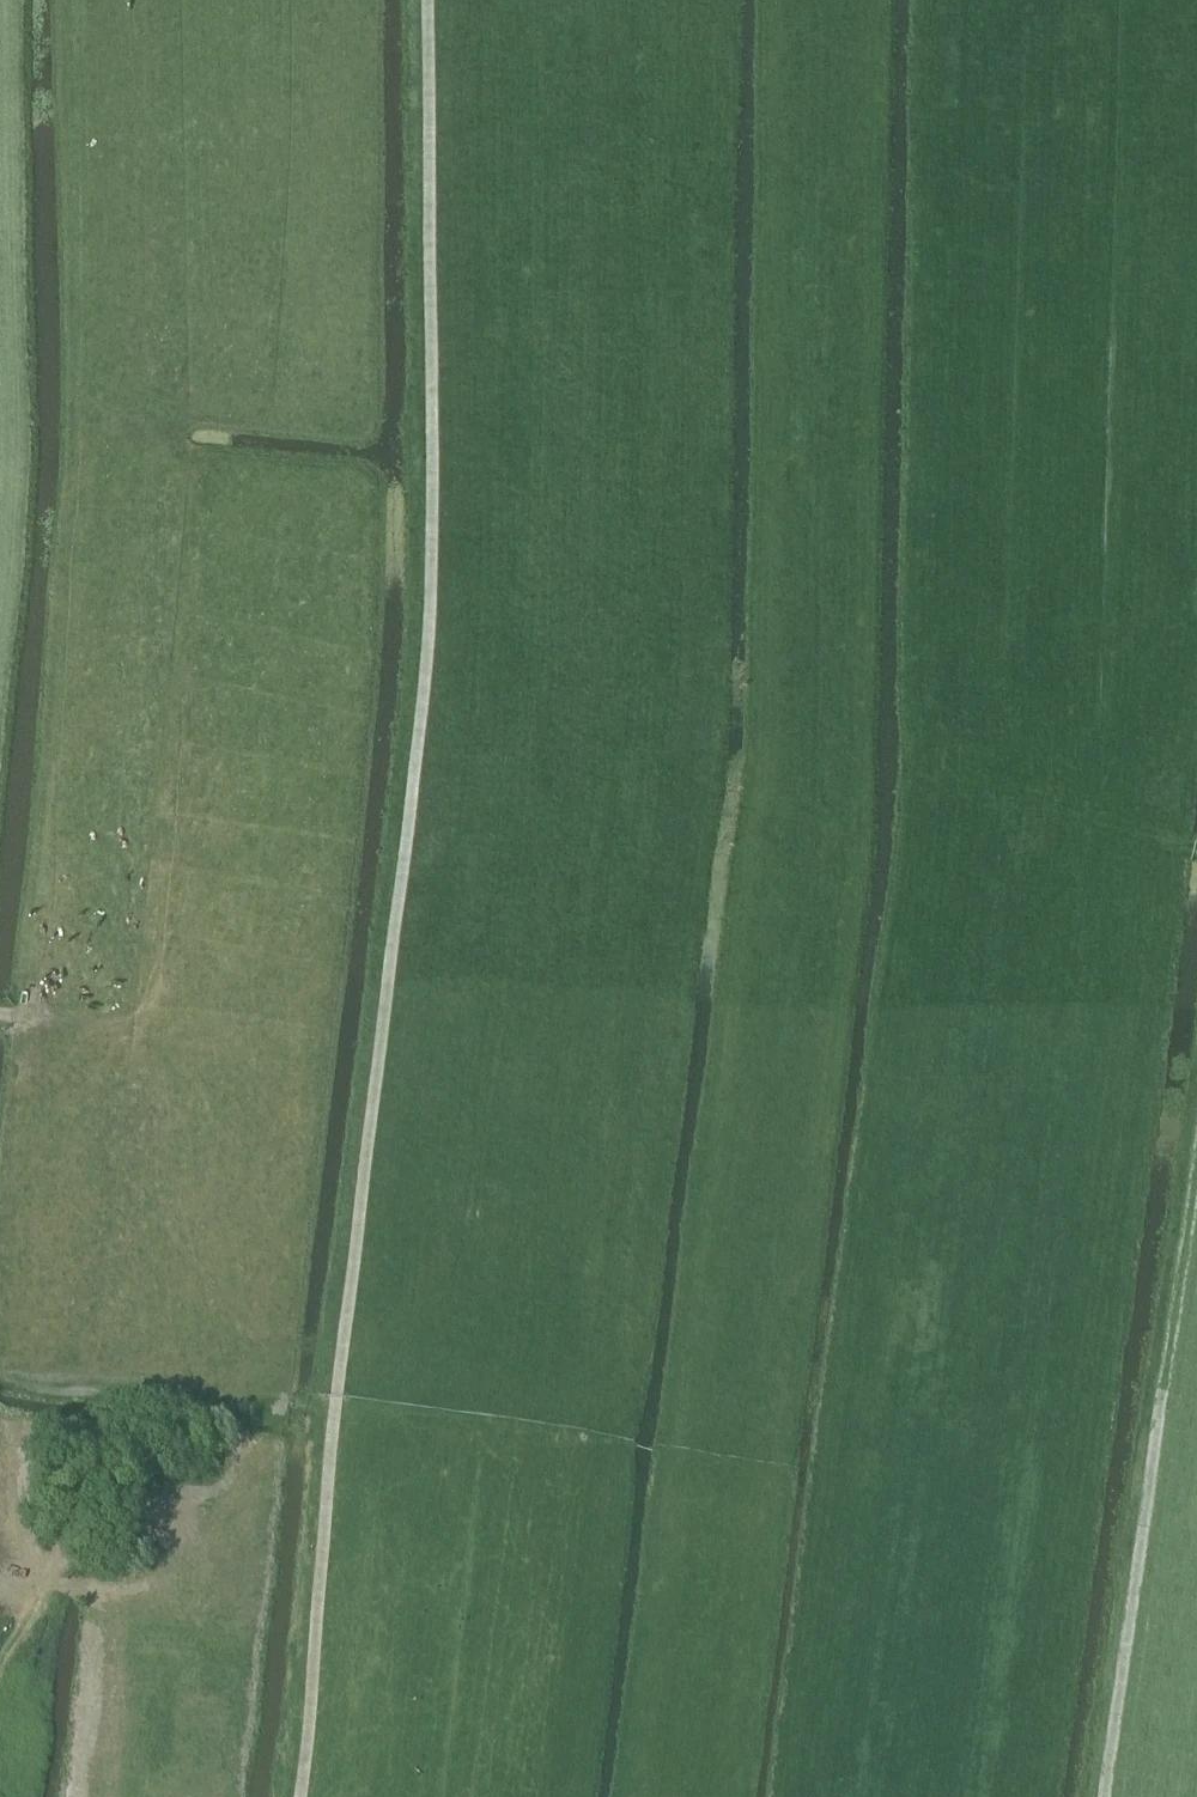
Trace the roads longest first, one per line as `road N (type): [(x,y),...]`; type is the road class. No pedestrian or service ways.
road 1 (track): [(298,1796),(440,563),(434,0)]
road 2 (track): [(1109,1796),(1196,1187)]

